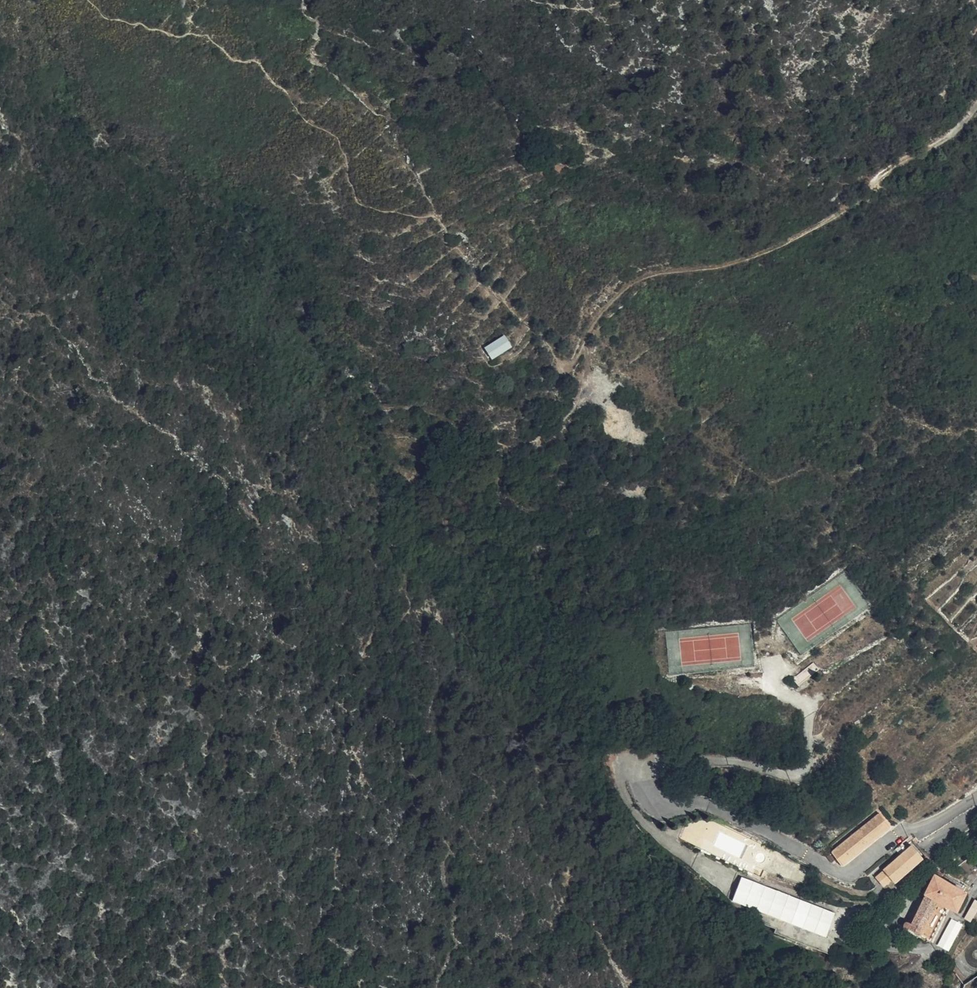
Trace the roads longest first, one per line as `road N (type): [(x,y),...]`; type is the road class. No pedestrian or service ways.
road 1 (track): [(976,105),(945,139),(893,166),(848,207),(793,239),(738,261),(631,284),(591,325),(572,367)]

